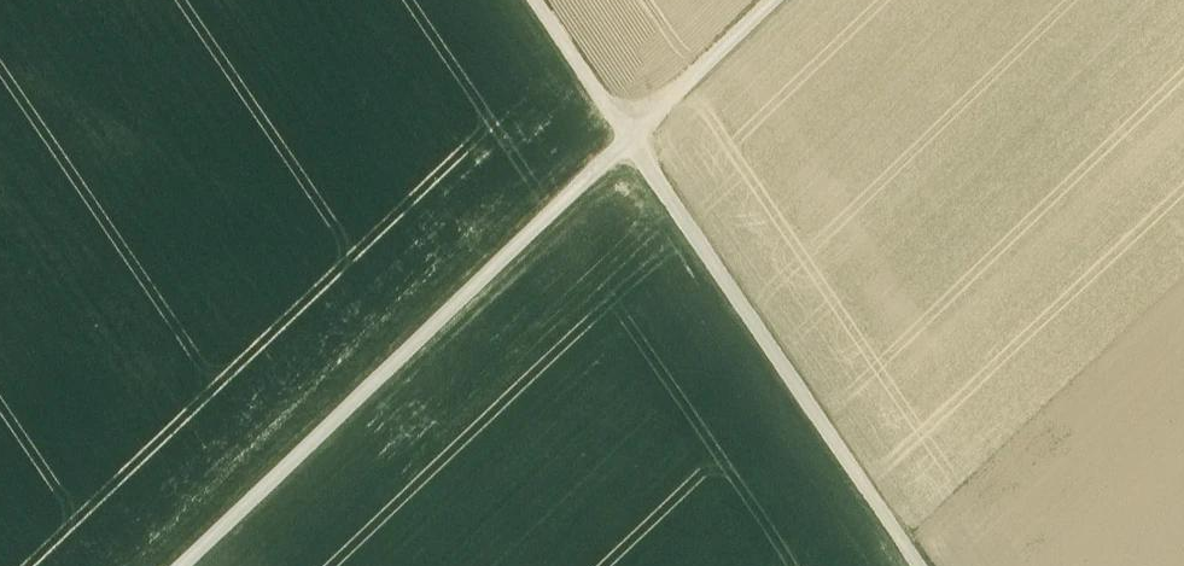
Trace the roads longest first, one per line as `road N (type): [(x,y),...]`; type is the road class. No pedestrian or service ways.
road 1 (track): [(183,565),(628,141)]
road 2 (track): [(915,565),(628,141)]
road 3 (track): [(628,141),(775,0)]
road 4 (track): [(628,141),(530,0)]

